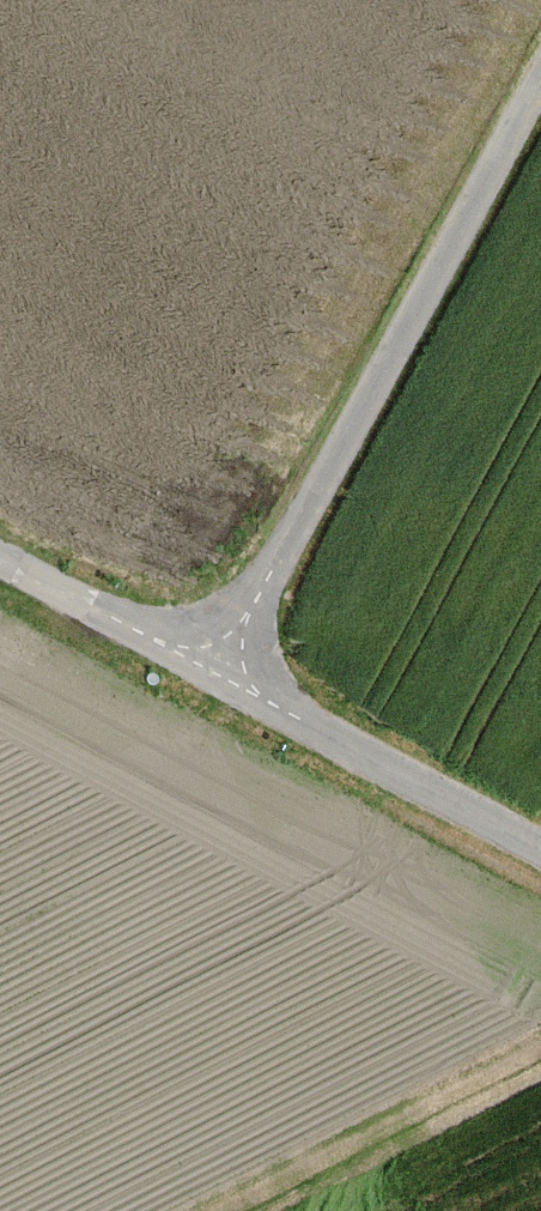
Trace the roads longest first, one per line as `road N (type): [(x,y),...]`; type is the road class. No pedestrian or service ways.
road 1 (residential): [(540,76),(213,672)]
road 2 (unclassified): [(540,850),(213,672)]
road 3 (unclassified): [(213,672),(0,558)]

